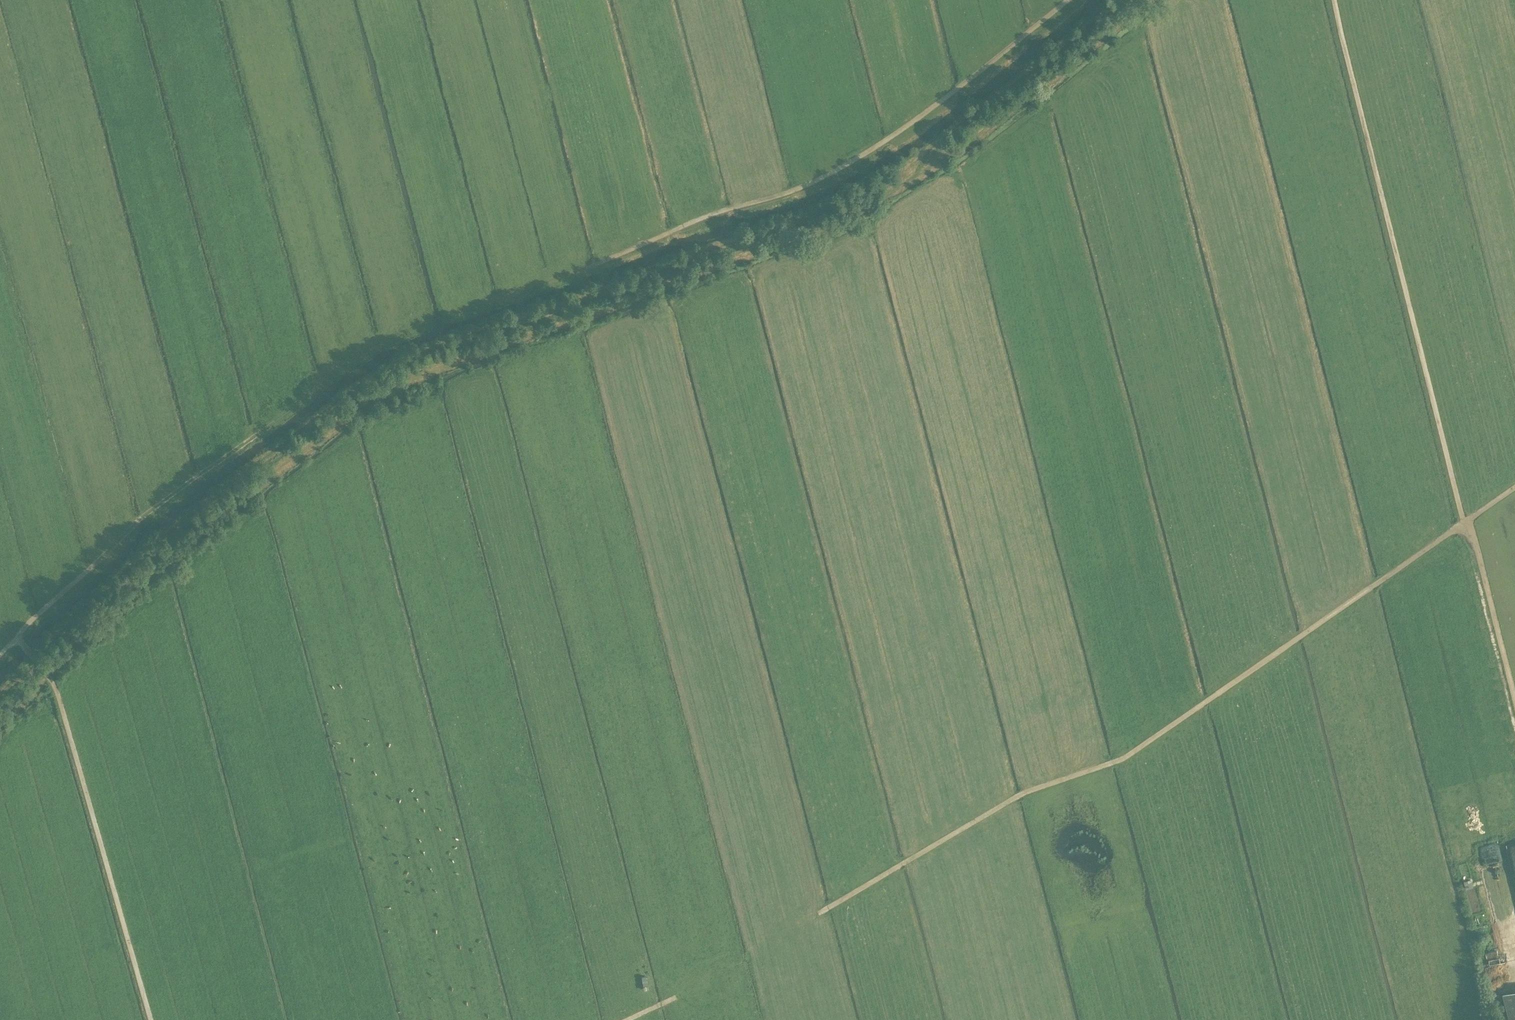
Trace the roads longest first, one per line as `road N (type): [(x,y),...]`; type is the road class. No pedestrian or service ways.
road 1 (track): [(629,1019),(1023,793),(1119,761),(1514,487)]
road 2 (track): [(1514,707),(1335,0)]
road 3 (track): [(483,307),(802,188),(881,147),(1069,0)]
road 4 (track): [(42,667),(55,685),(151,1019)]
road 5 (track): [(148,513),(15,638),(42,667)]

